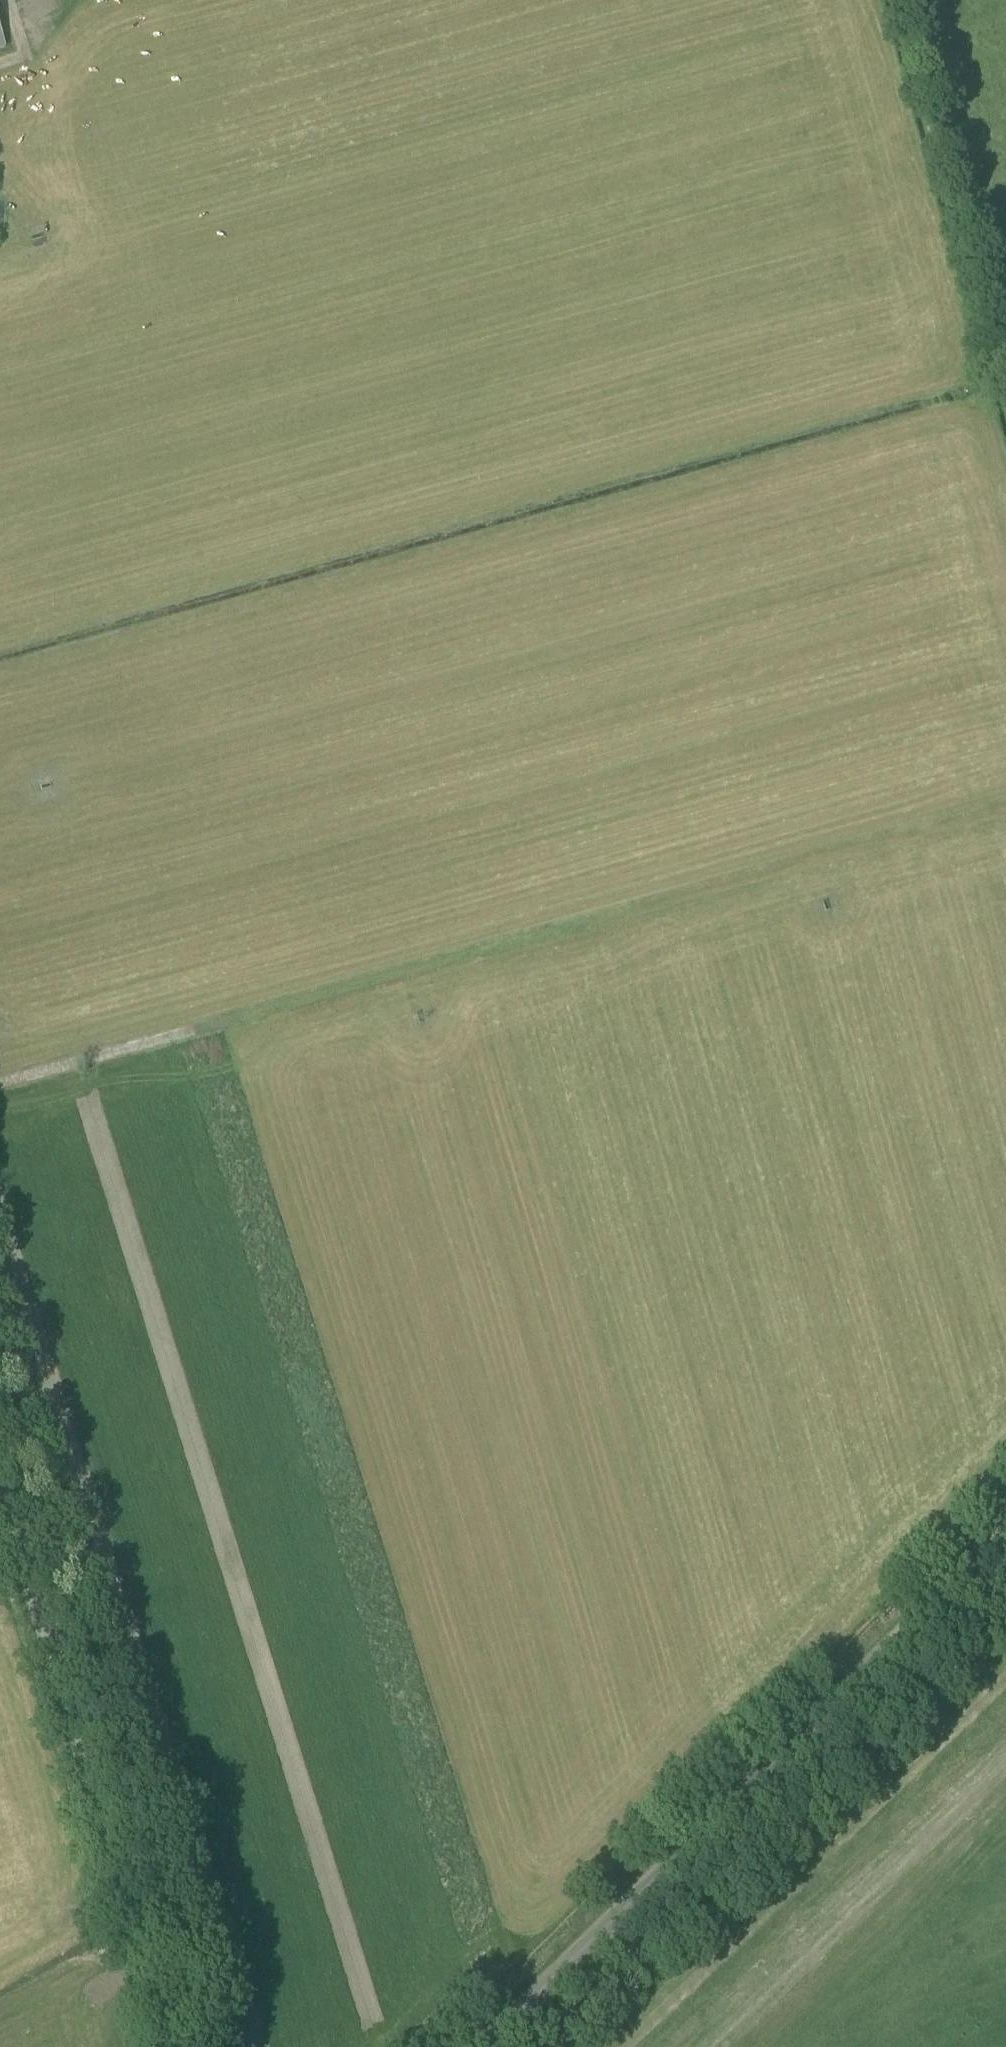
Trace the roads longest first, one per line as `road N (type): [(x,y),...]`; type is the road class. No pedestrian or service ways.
road 1 (unclassified): [(484,2046),(1005,1535)]
road 2 (unclassified): [(181,2046),(0,1469)]

